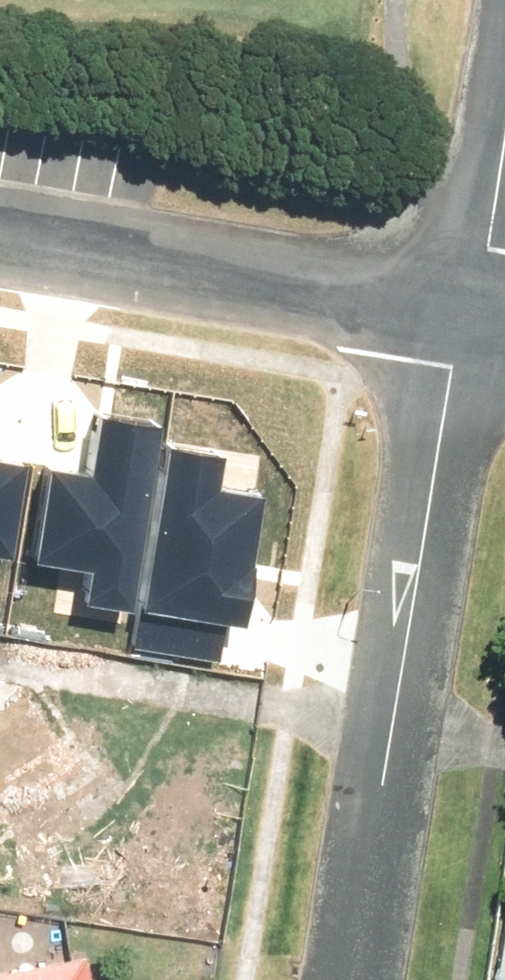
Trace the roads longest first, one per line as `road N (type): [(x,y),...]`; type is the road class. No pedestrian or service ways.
road 1 (residential): [(473,295),(360,979)]
road 2 (residential): [(473,295),(0,223)]
road 3 (residential): [(504,107),(473,295)]

